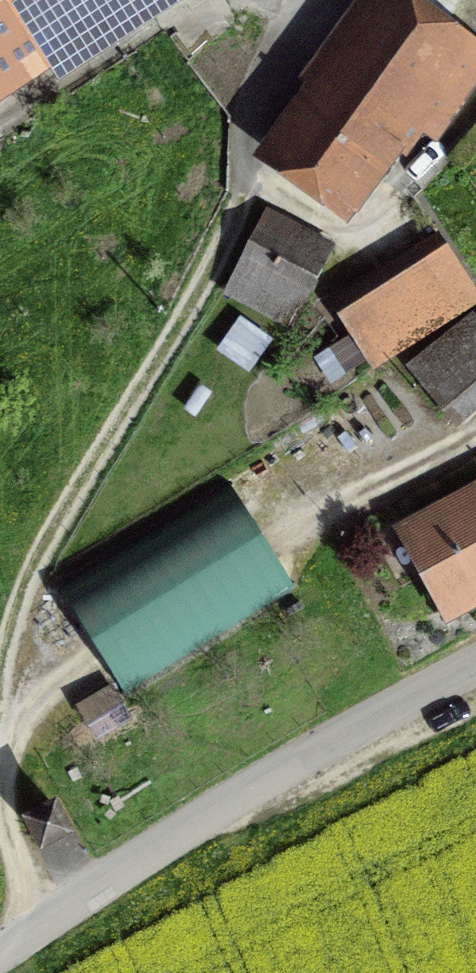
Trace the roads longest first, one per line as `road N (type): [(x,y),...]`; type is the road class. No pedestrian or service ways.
road 1 (residential): [(0,965),(49,928),(475,677)]
road 2 (track): [(0,683),(19,595),(197,296),(240,199)]
road 3 (track): [(49,928),(2,811),(0,766)]

